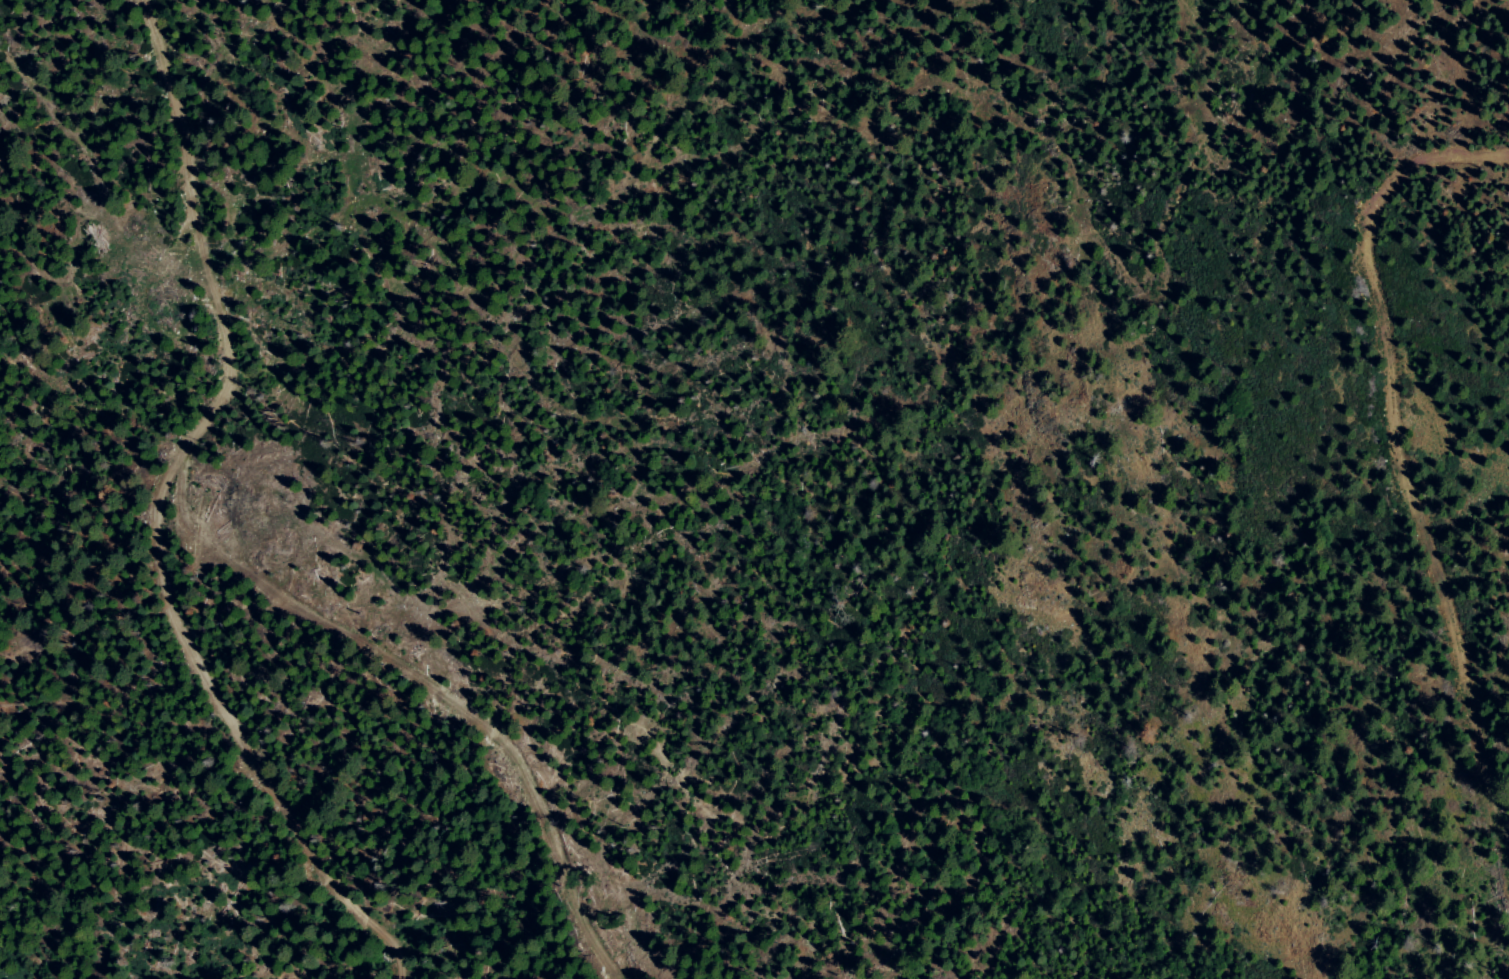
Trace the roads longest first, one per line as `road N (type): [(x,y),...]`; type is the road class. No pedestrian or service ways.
road 1 (track): [(324,978),(152,750),(203,675),(162,573),(165,496),(228,384),(185,129),(141,0)]

